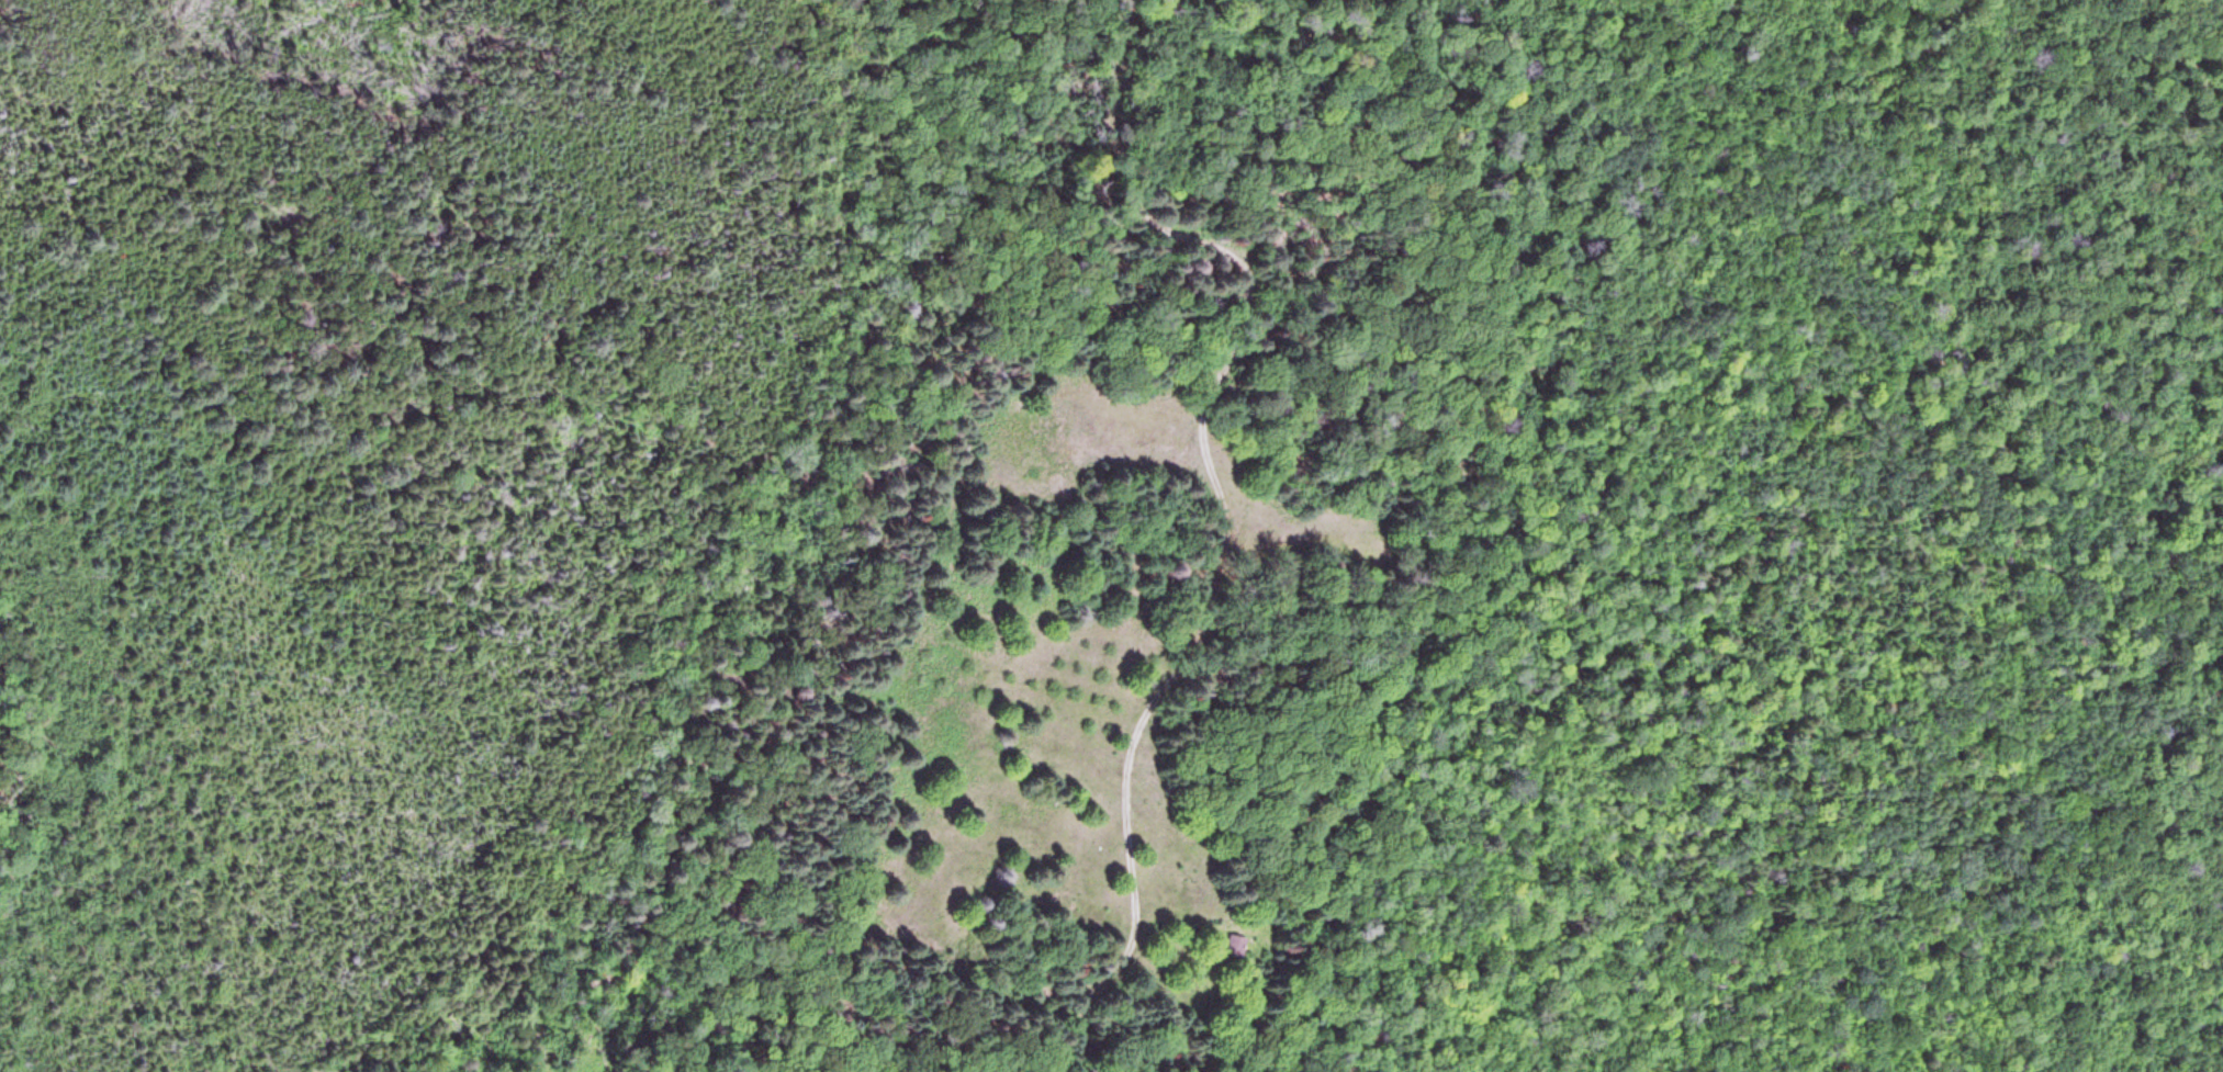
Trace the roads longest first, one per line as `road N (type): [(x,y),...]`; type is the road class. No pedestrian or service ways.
road 1 (track): [(1081,1071),(1085,1013),(1097,983),(1127,955),(1135,925),(1126,785),(1133,742),(1154,693),(1190,648),(1224,548),(1203,445),(1204,402),(1245,329),(1248,272),(1235,250),(1166,225),(1130,191),(1110,82),(1124,0)]

